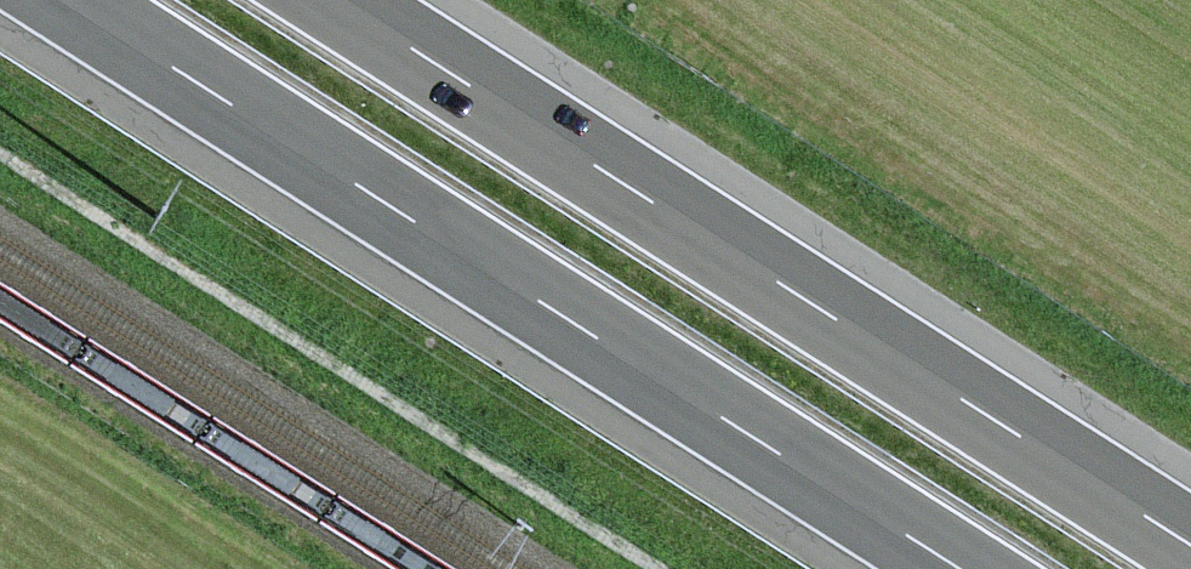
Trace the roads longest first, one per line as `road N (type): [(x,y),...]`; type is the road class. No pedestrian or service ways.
road 1 (motorway): [(67,0),(962,568)]
road 2 (motorway): [(1190,539),(344,0)]

